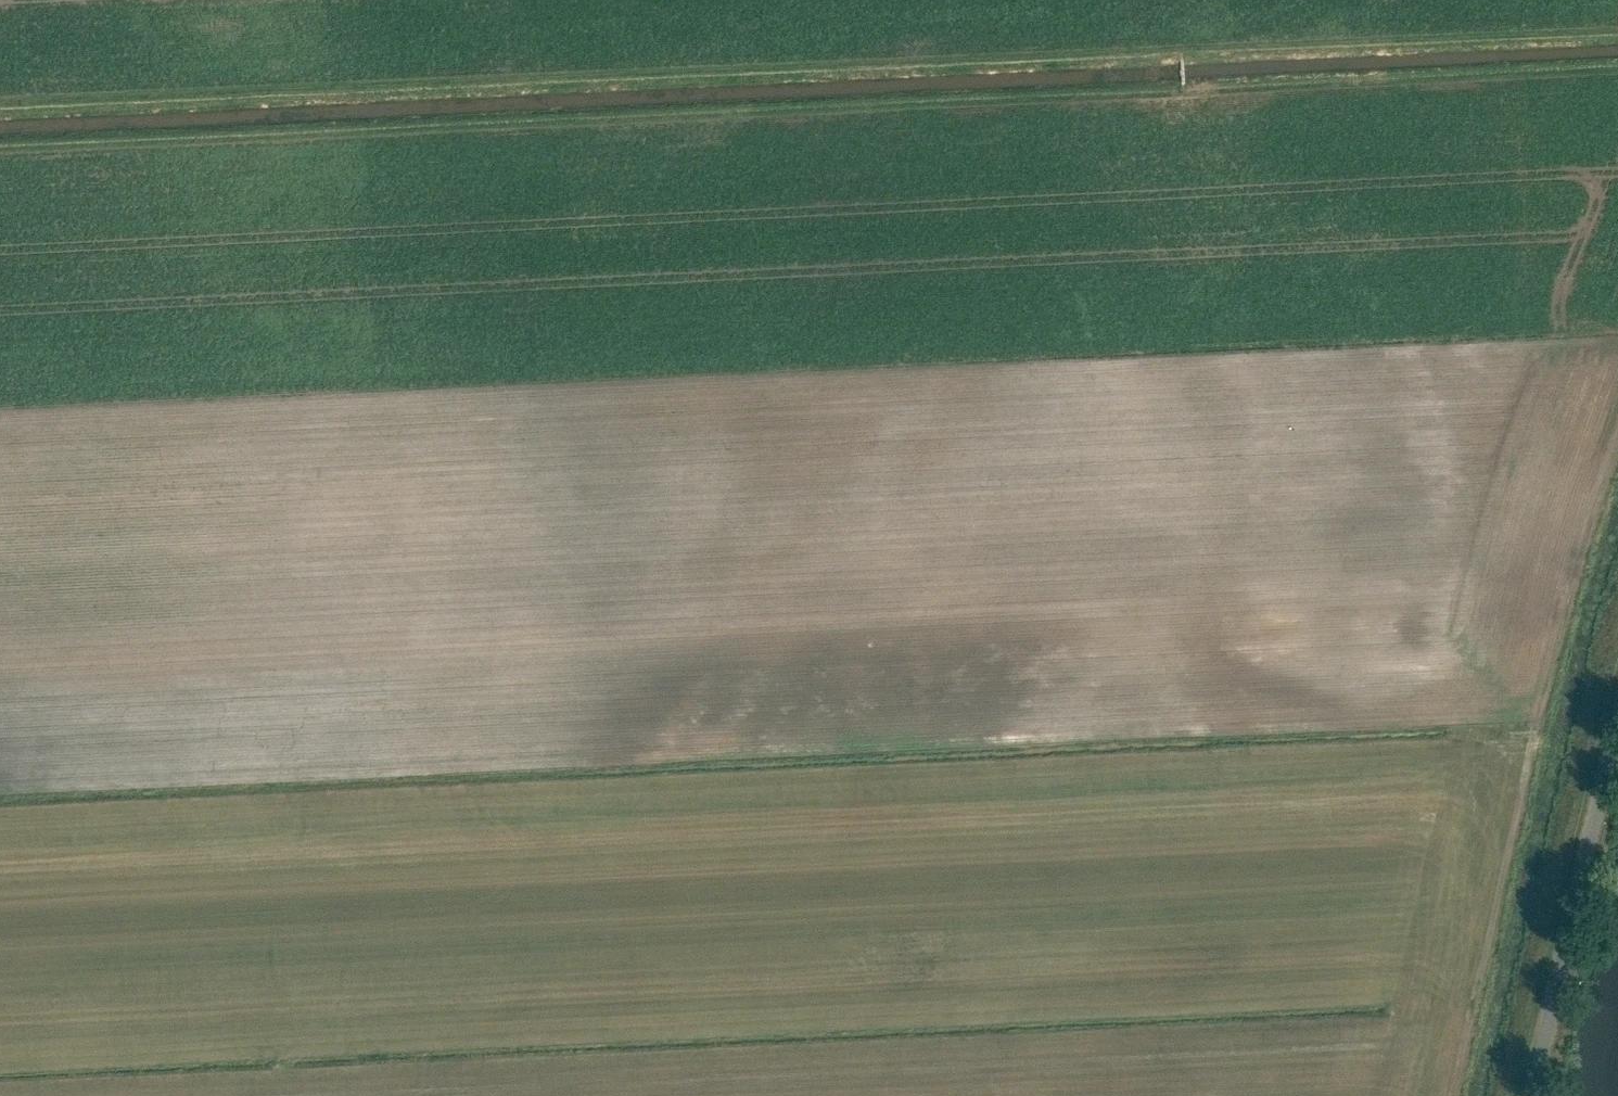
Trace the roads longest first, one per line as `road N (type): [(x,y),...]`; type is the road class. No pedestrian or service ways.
road 1 (unclassified): [(1534,1095),(1617,725)]

